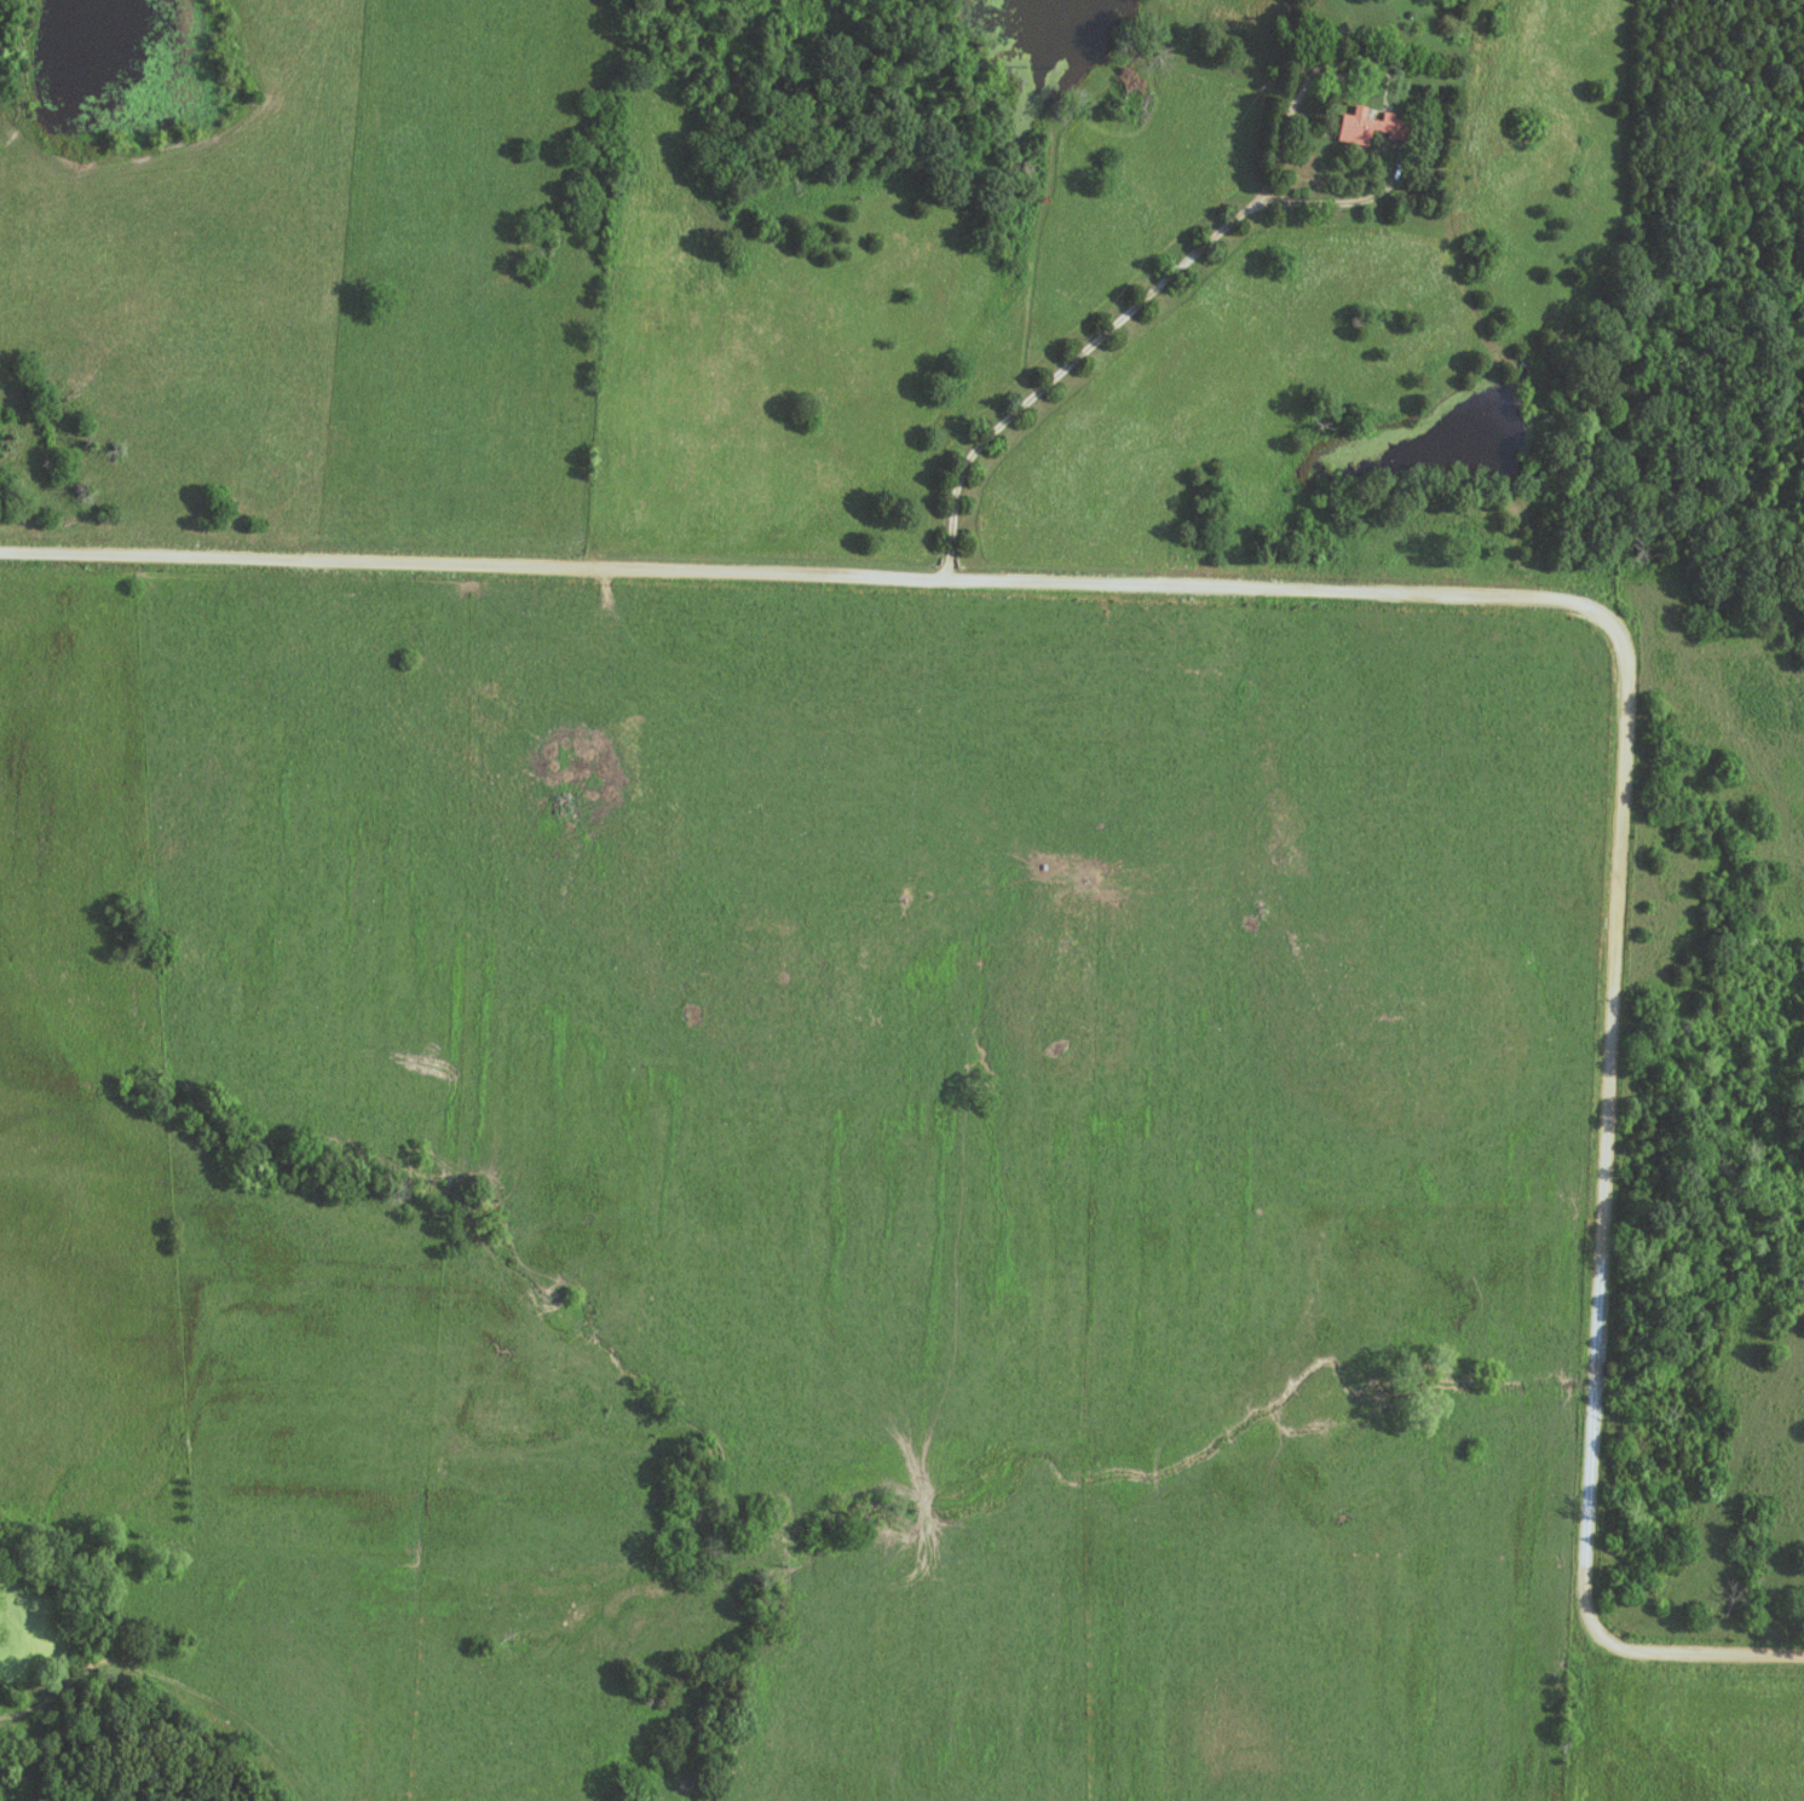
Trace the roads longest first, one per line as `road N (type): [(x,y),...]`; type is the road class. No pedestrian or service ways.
road 1 (residential): [(1803,1655),(1613,1643),(1590,1615),(1633,704),(1632,642),(1595,607),(955,579),(0,554)]

